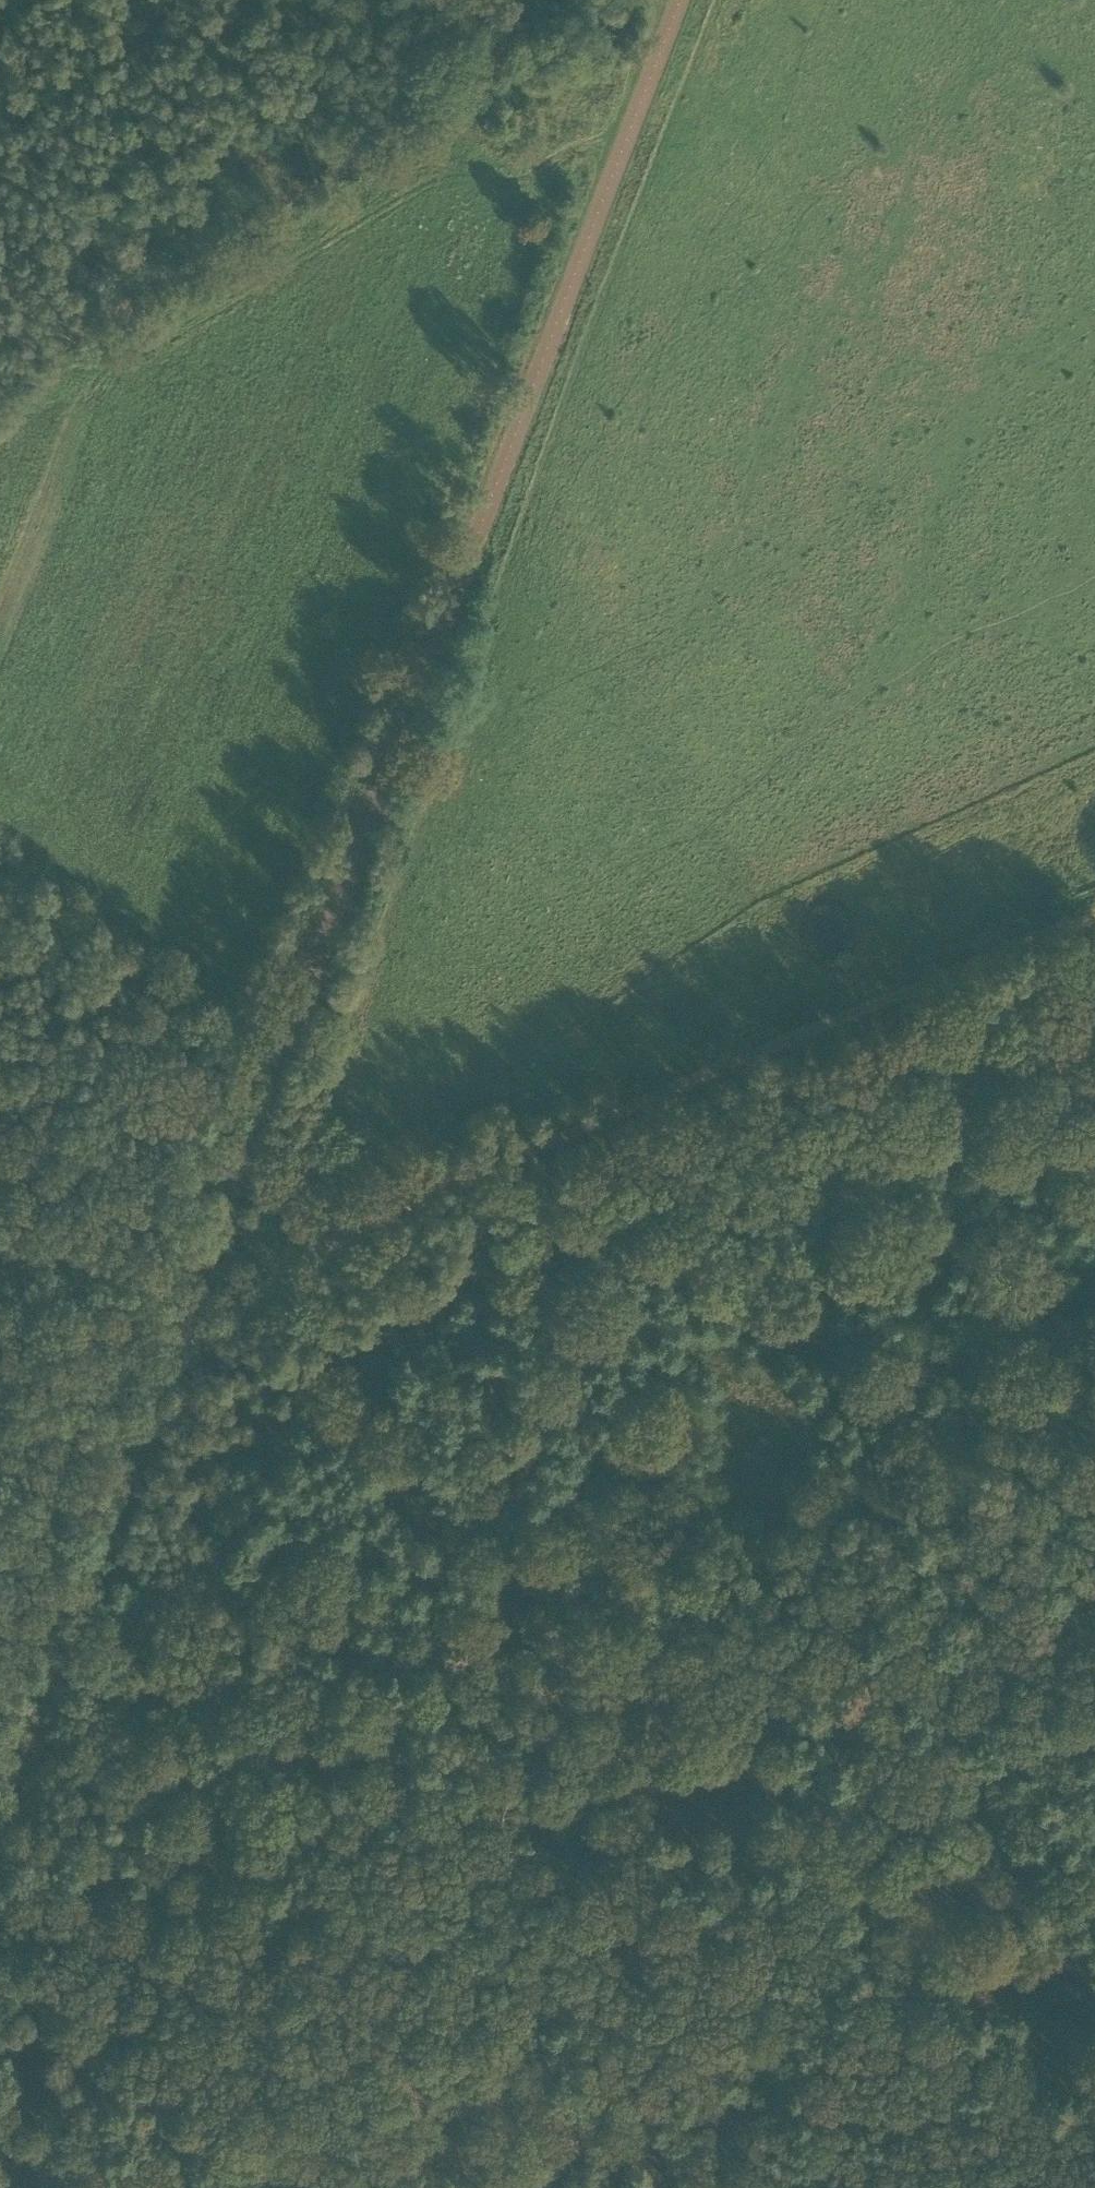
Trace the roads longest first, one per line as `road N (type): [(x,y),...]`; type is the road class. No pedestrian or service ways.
road 1 (unclassified): [(0,1793),(157,1387),(379,767),(678,0)]
road 2 (track): [(153,1396),(348,1226),(1094,914)]
road 3 (track): [(348,1226),(303,1206),(275,1181),(245,1126)]

